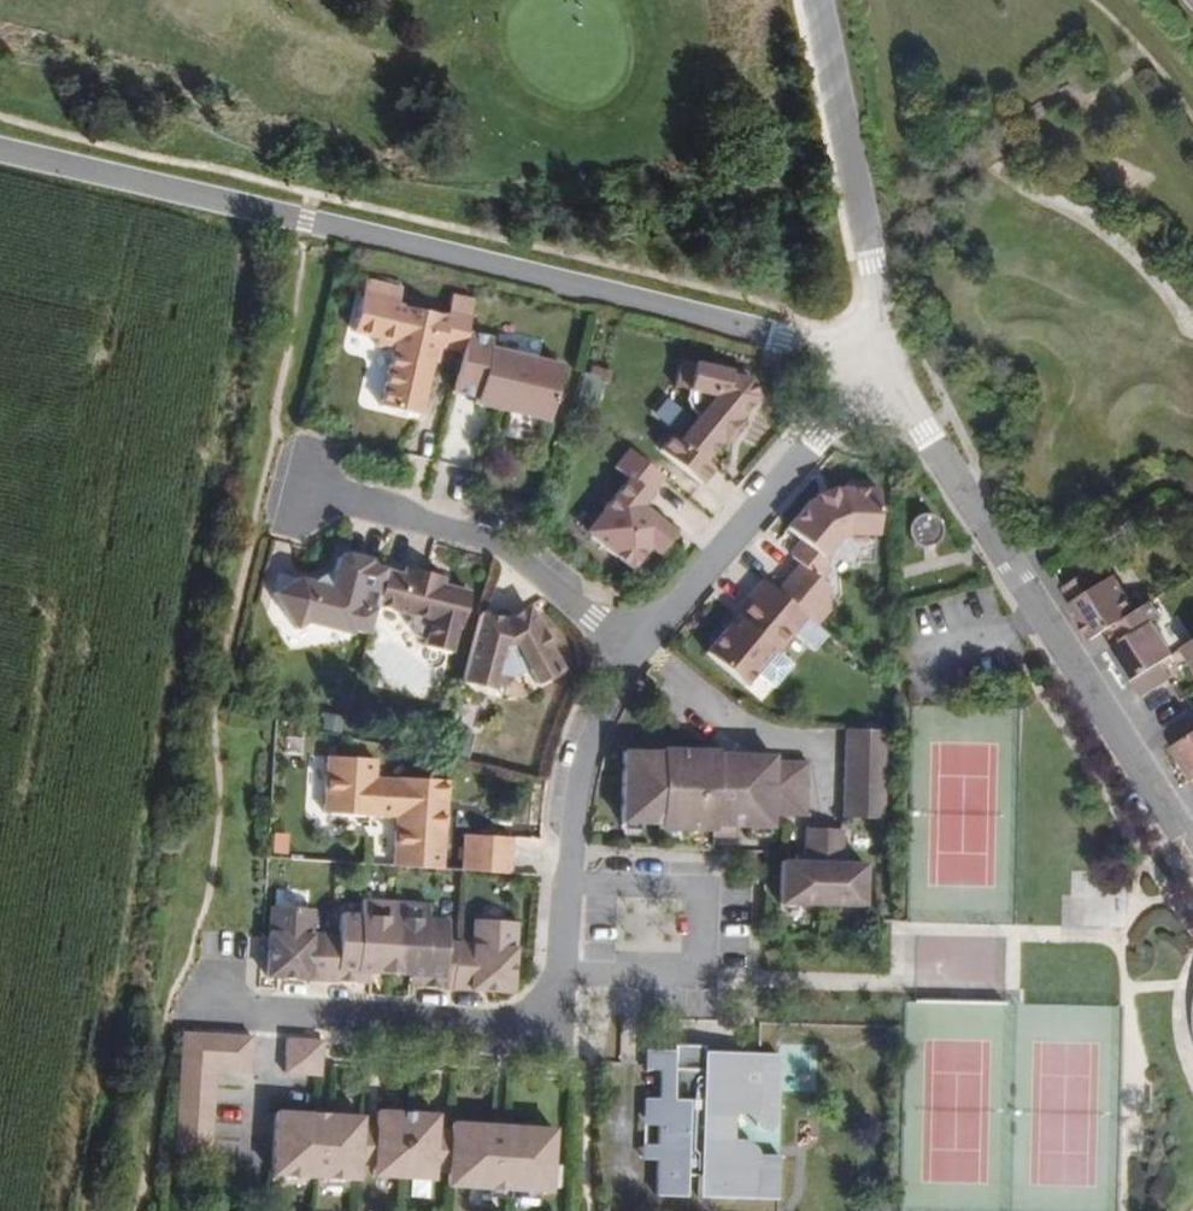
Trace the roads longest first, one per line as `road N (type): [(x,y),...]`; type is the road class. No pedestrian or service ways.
road 1 (unclassified): [(0,144),(881,359)]
road 2 (residential): [(214,1000),(328,1018),(545,1026),(564,959),(588,749),(635,650)]
road 3 (residential): [(1192,849),(881,359)]
road 4 (residential): [(635,650),(881,359)]
road 5 (residential): [(303,487),(483,538),(635,650)]
road 6 (unclassified): [(819,0),(872,260),(881,359)]

